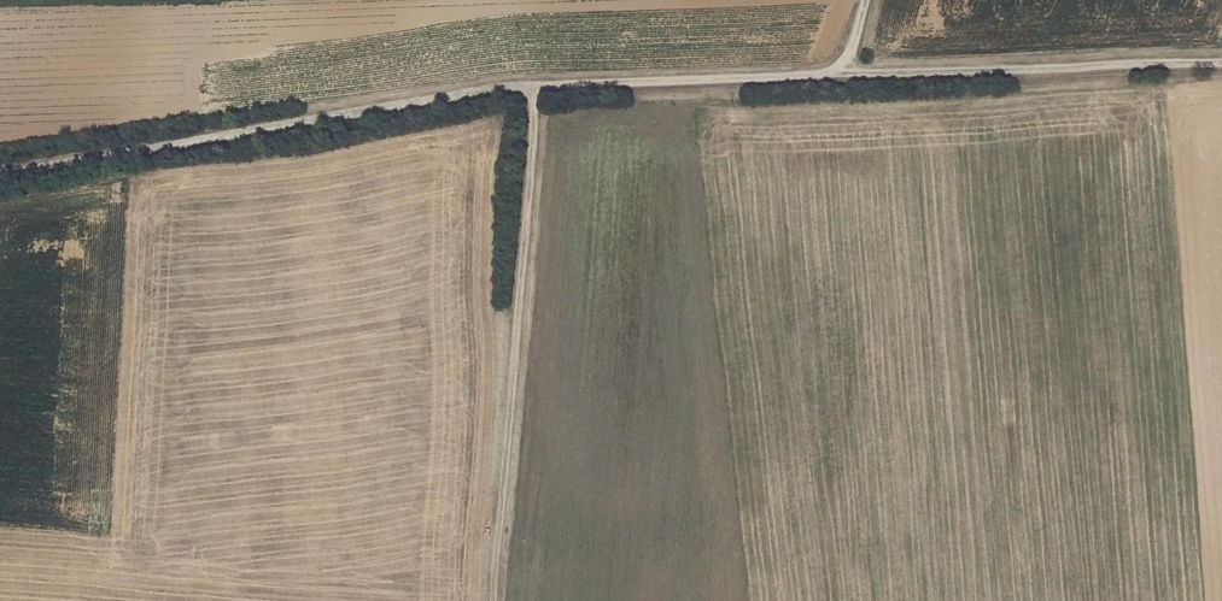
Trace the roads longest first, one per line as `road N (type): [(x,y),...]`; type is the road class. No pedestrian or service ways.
road 1 (track): [(532,85),(0,170)]
road 2 (track): [(494,600),(532,85)]
road 3 (track): [(1221,63),(831,74)]
road 4 (track): [(831,74),(532,85)]

